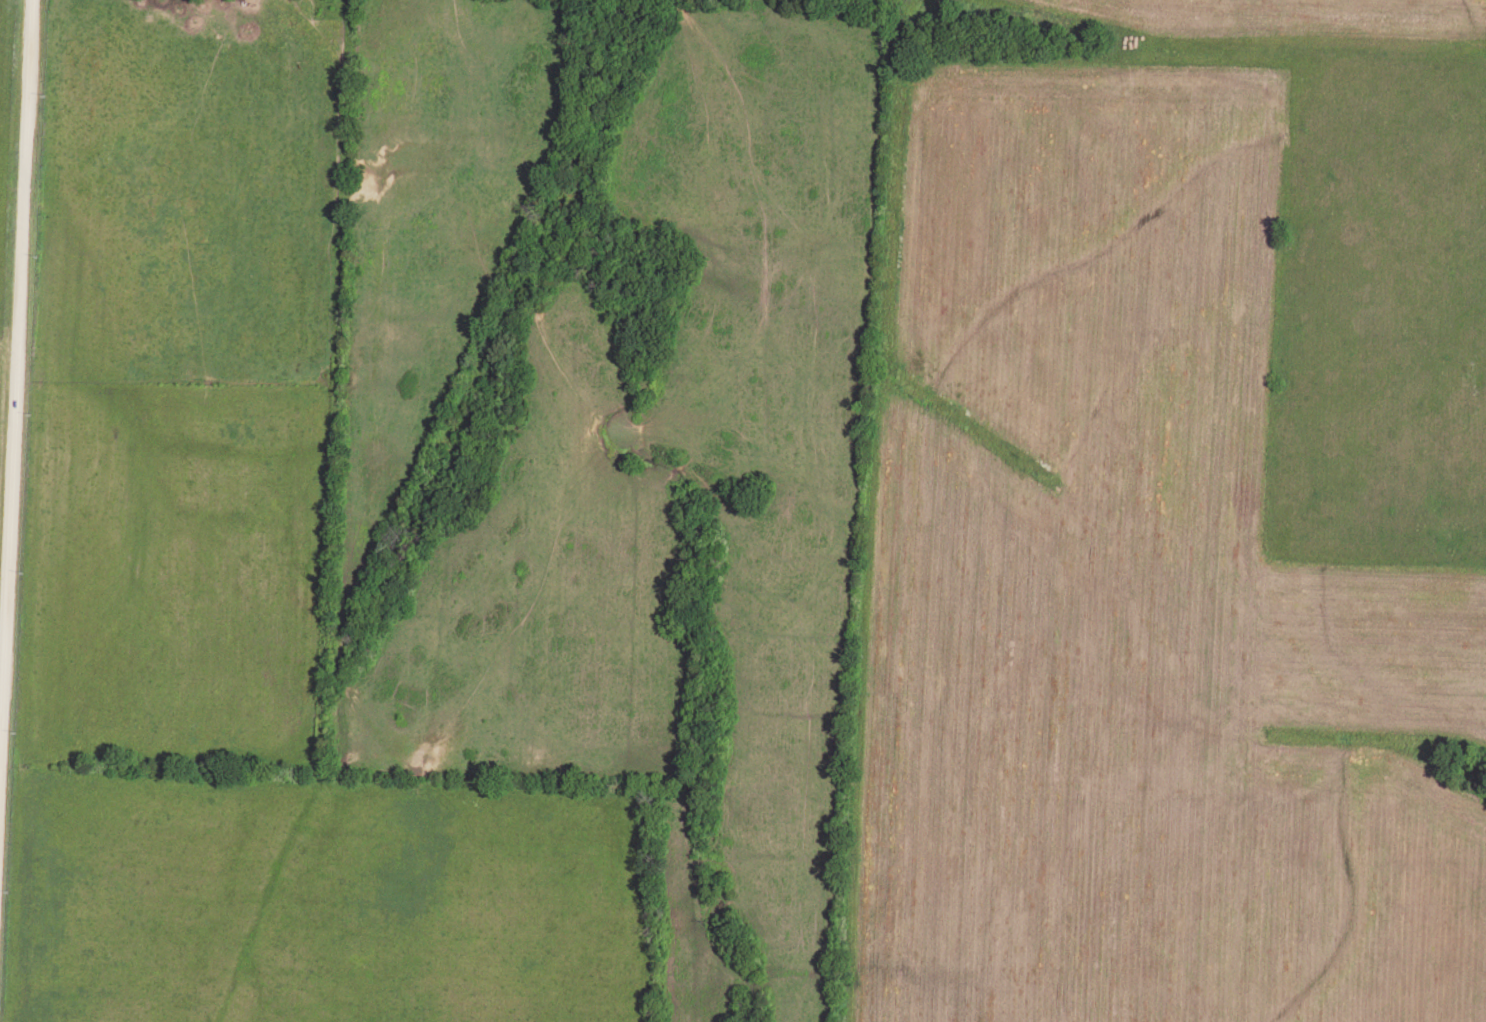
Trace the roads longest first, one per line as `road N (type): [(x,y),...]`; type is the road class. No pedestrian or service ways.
road 1 (residential): [(0,801),(33,0)]

